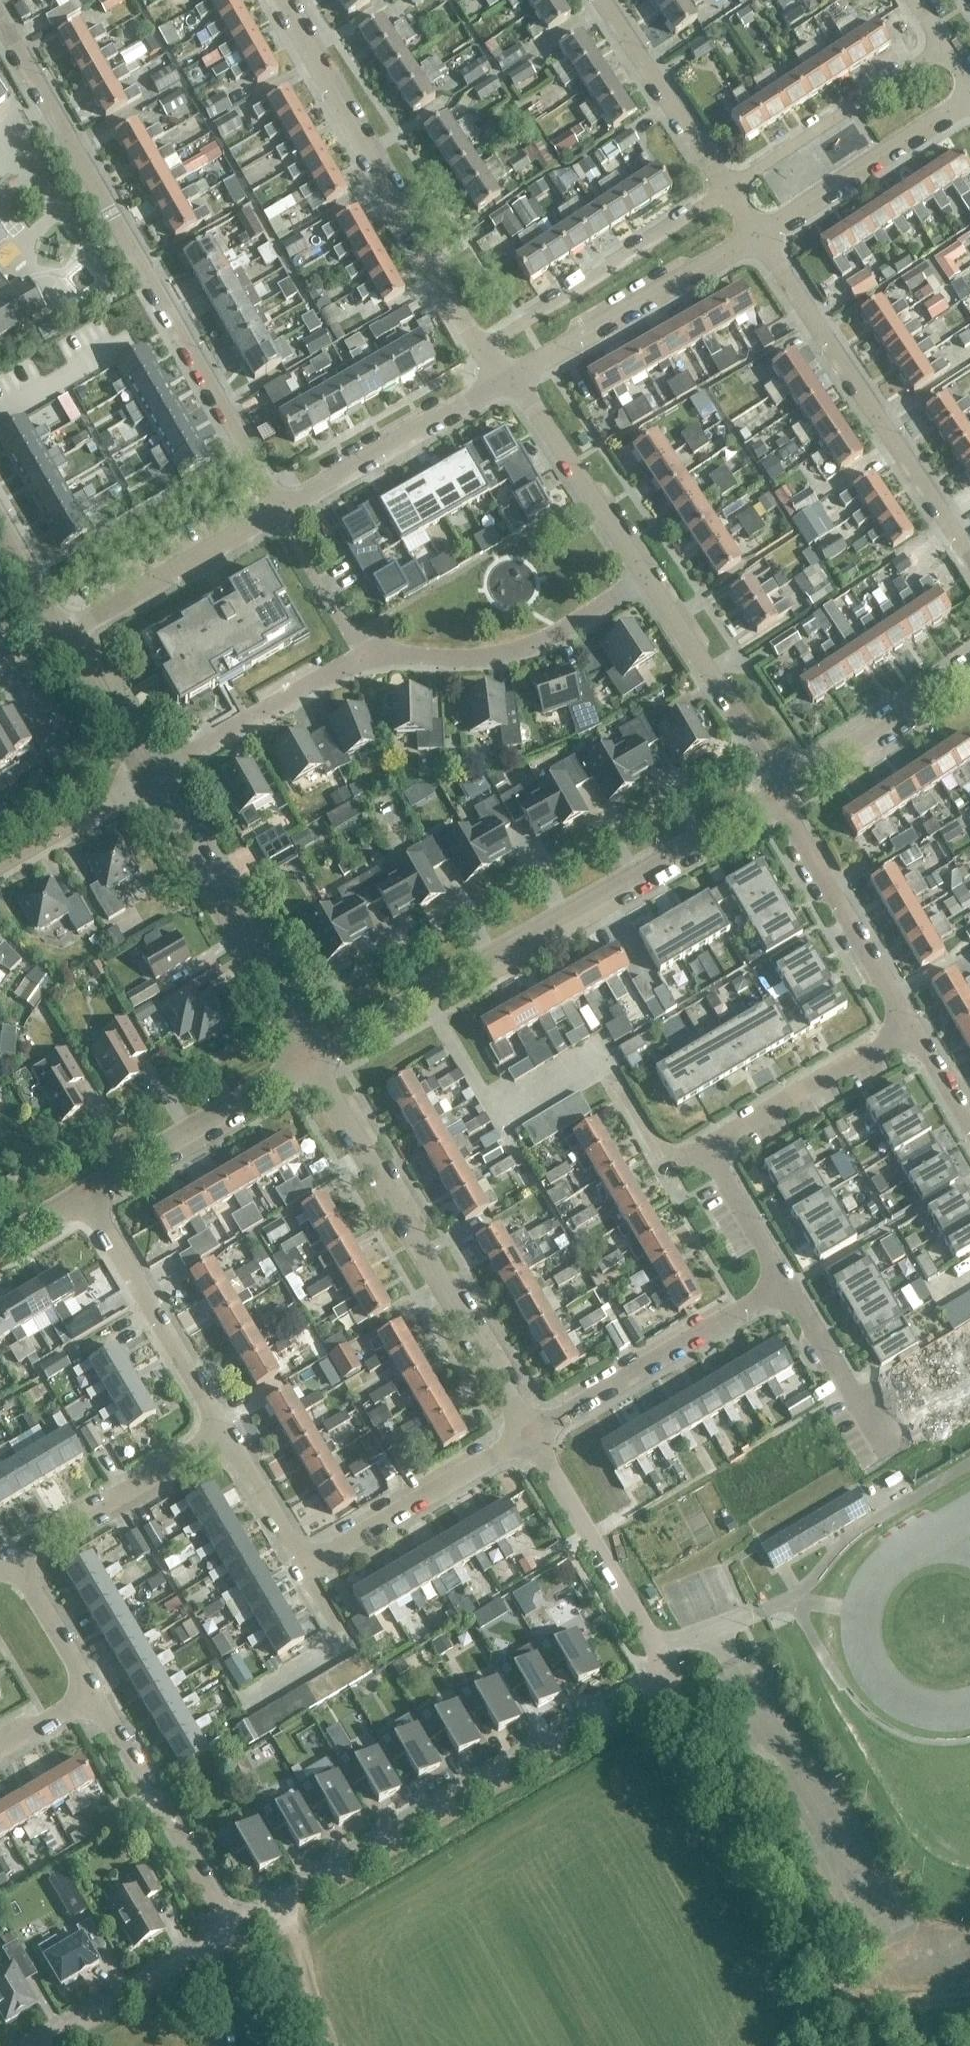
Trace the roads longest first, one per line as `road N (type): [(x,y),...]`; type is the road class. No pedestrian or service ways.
road 1 (residential): [(233,1933),(668,1676),(531,1434)]
road 2 (residential): [(276,511),(0,22)]
road 3 (tertiary): [(776,791),(310,1062)]
road 4 (residential): [(531,1434),(310,1062)]
road 5 (residential): [(531,1434),(323,1558),(299,1556),(223,1433)]
road 6 (residential): [(483,349),(278,0)]
road 7 (residential): [(969,558),(757,237)]
road 8 (residential): [(310,1062),(149,775)]
road 9 (residential): [(531,1434),(786,1285)]
road 10 (residential): [(645,576),(550,640),(504,656),(372,654)]
road 11 (residential): [(483,349),(726,189)]
road 12 (residential): [(516,377),(757,237)]
road 13 (residential): [(223,1433),(81,1194)]
road 14 (residential): [(233,1933),(93,1695)]
road 15 (residential): [(910,1025),(776,791)]
road 16 (tertiary): [(310,1062),(81,1194)]
road 17 (residential): [(276,511),(503,384)]
road 18 (residential): [(726,189),(942,47)]
road 19 (residential): [(149,775),(372,654)]
road 20 (residential): [(757,237),(969,99)]
road 21 (residential): [(776,791),(645,576)]
road 22 (residential): [(15,1562),(223,1433)]
road 23 (residential): [(67,638),(276,511)]
road 24 (residential): [(705,1149),(910,1025)]
road 25 (residential): [(645,576),(516,377)]
road 26 (tertiary): [(969,665),(776,791)]
road 27 (residential): [(726,189),(600,0)]
road 28 (residential): [(43,2045),(233,1933)]
road 29 (residential): [(884,1453),(786,1285)]
road 30 (residential): [(0,867),(149,775)]
road 31 (residential): [(372,654),(331,606),(276,511)]
road 32 (residential): [(149,775),(67,638)]
road 33 (residential): [(786,1285),(705,1149)]
road 34 (residential): [(93,1695),(15,1562)]
road 35 (residential): [(67,638),(0,523)]

